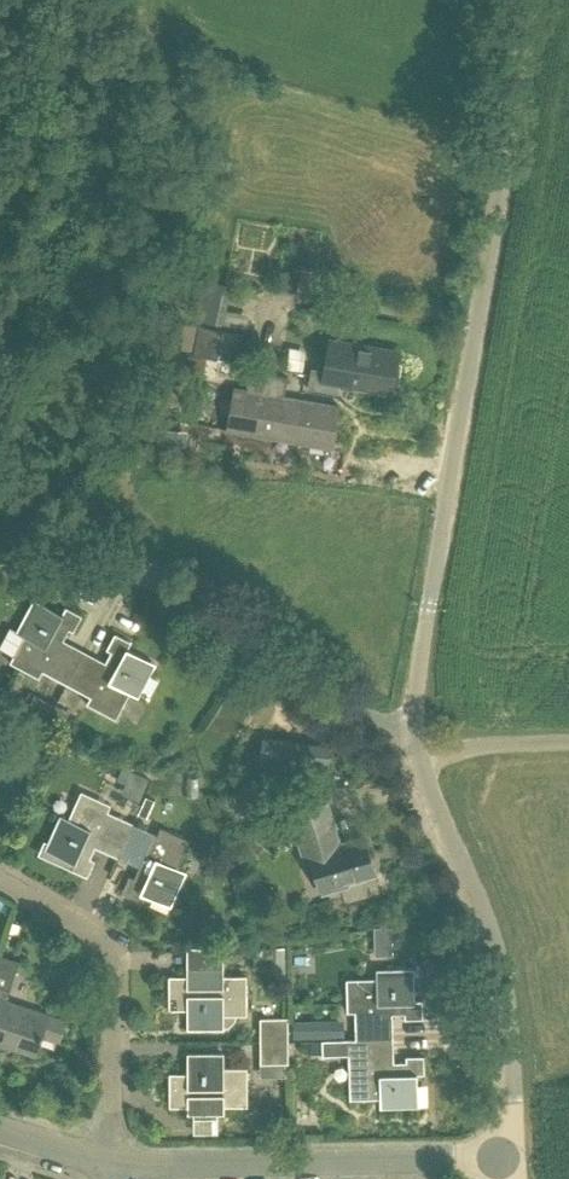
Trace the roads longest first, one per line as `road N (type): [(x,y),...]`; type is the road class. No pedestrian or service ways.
road 1 (unclassified): [(427,606),(532,0)]
road 2 (residential): [(515,1159),(501,960),(416,769),(413,743)]
road 3 (residential): [(515,1159),(111,1168)]
road 4 (residential): [(0,877),(98,932),(114,971),(111,1168)]
road 5 (residential): [(413,743),(157,574),(127,571)]
road 6 (residential): [(413,743),(427,606)]

